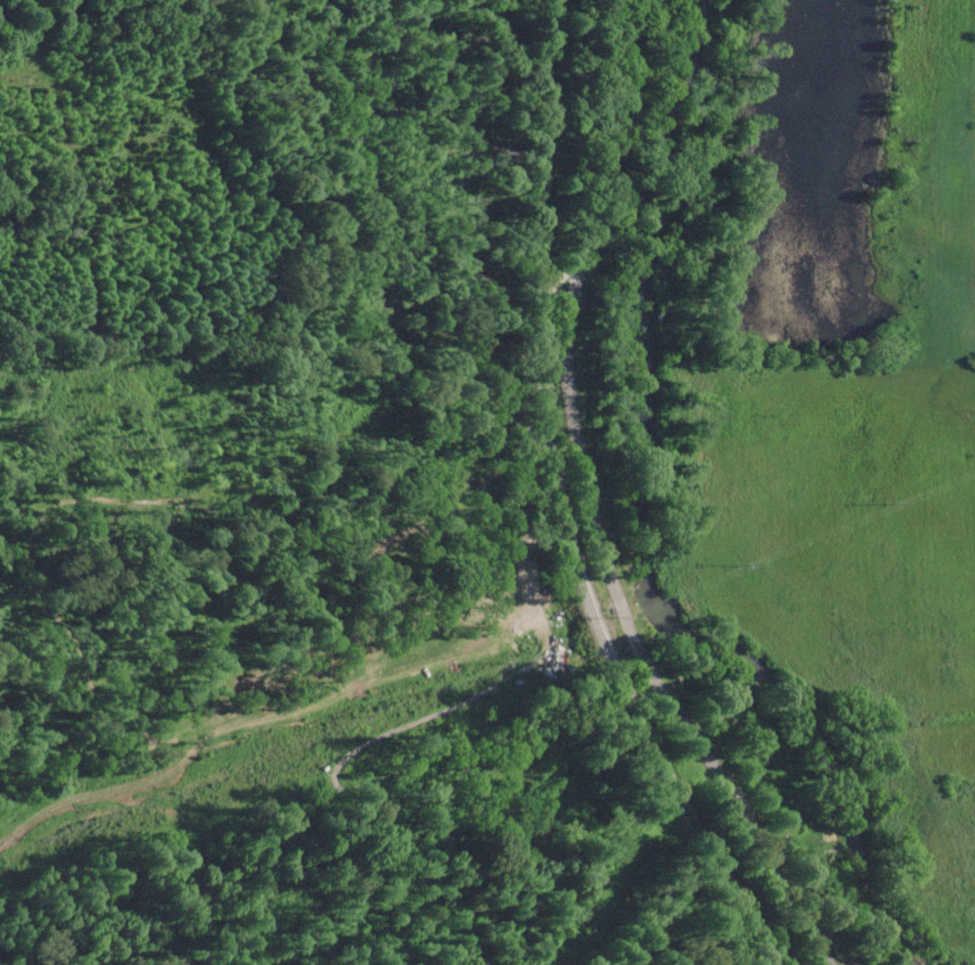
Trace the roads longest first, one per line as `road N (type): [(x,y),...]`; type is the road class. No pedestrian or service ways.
road 1 (residential): [(826,964),(625,624),(581,464),(567,379),(572,292),(630,0)]

